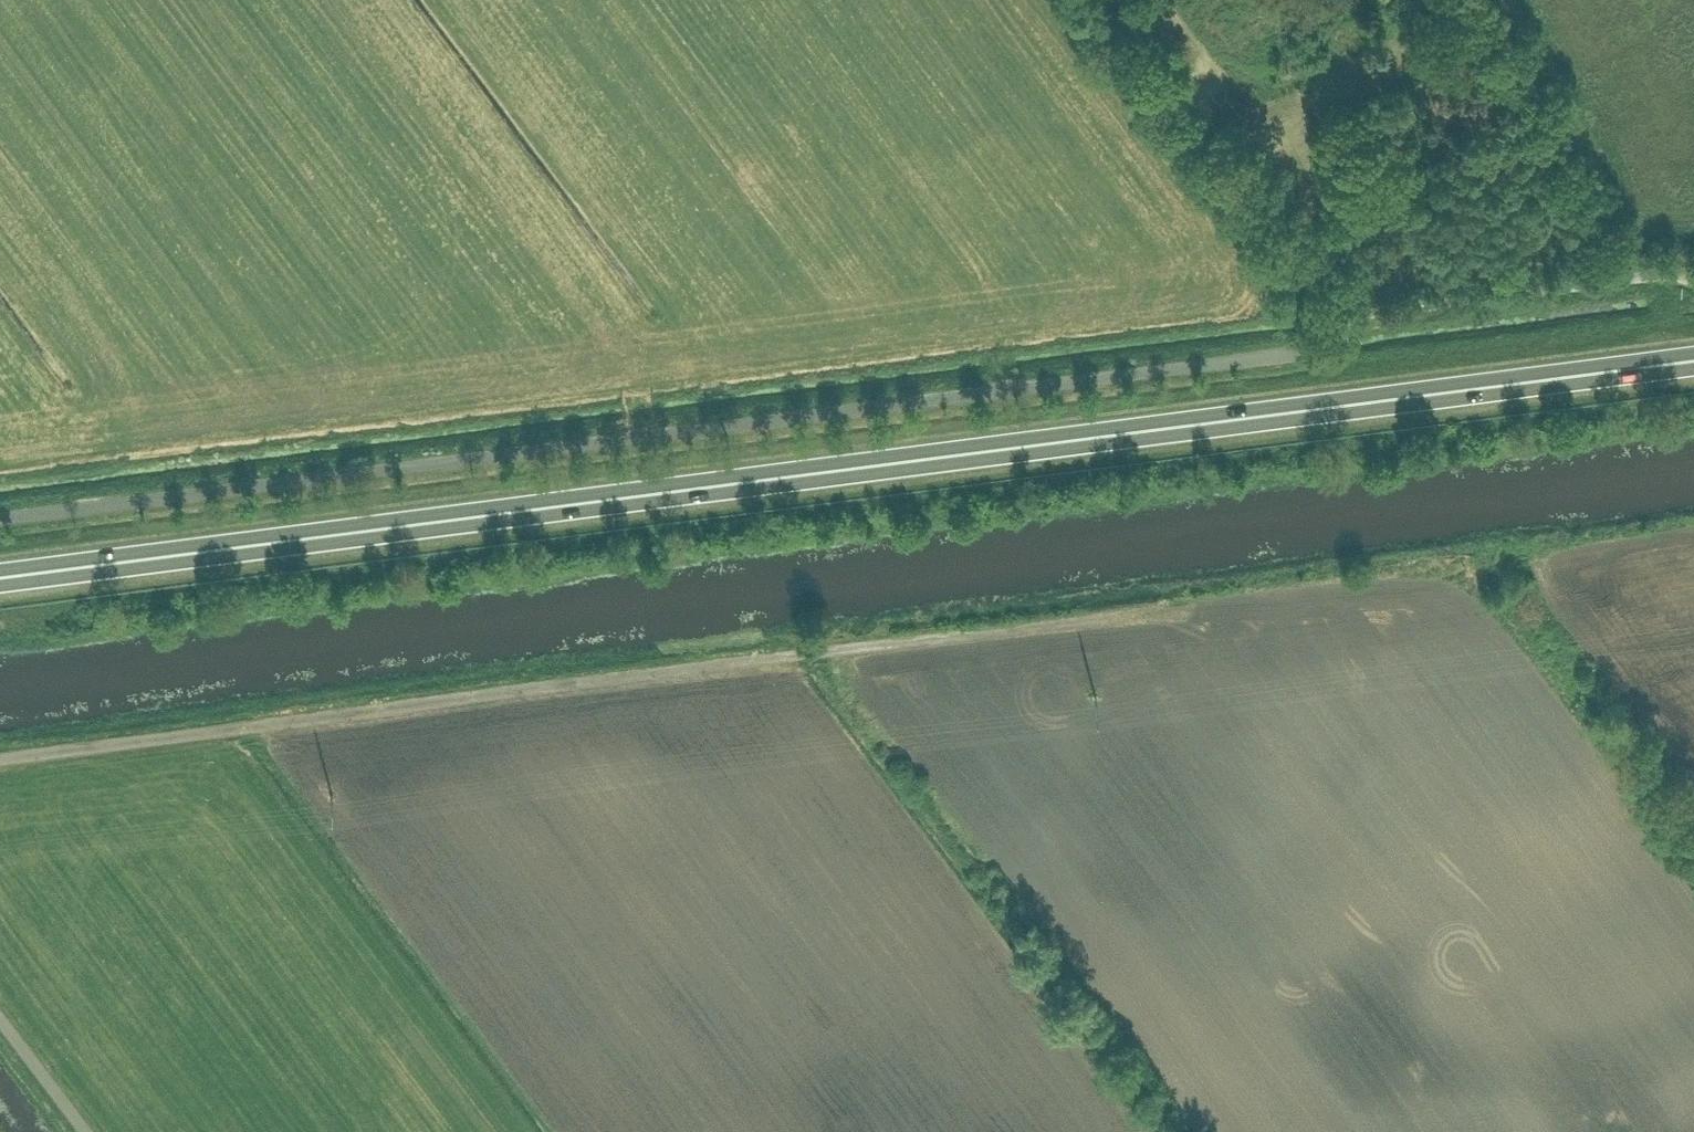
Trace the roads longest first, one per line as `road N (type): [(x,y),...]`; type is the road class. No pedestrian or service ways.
road 1 (trunk): [(0,575),(1693,359)]
road 2 (unclassified): [(0,517),(1293,351)]
road 3 (unclassified): [(81,1131),(0,1017)]

